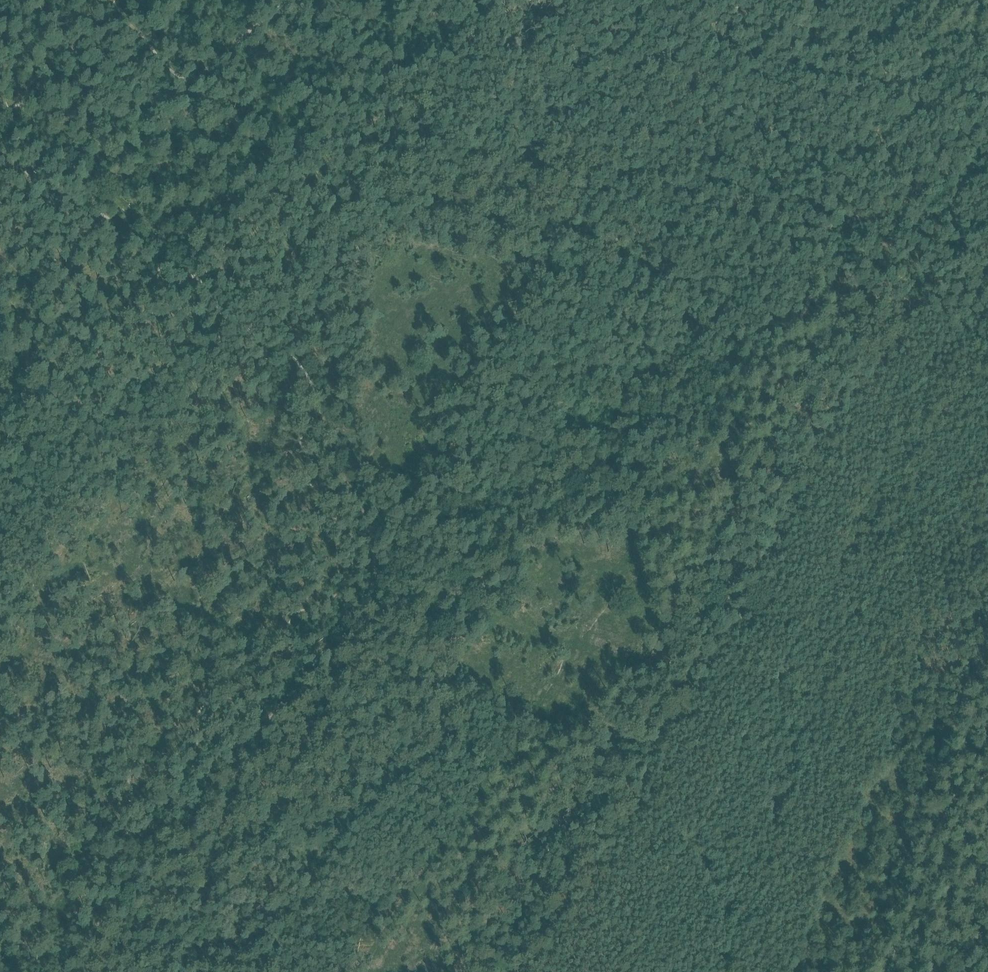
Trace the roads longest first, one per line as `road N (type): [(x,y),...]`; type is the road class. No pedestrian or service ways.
road 1 (track): [(63,971),(378,578),(306,367),(228,310),(11,110)]
road 2 (track): [(987,534),(952,519),(915,462),(901,379),(803,320),(812,269),(787,234),(767,177),(737,0)]
road 3 (track): [(378,578),(402,660),(600,773),(685,844),(717,896),(743,971)]
road 4 (track): [(378,578),(442,501),(475,488),(569,483),(597,469),(661,398),(770,327),(803,320)]
road 5 (track): [(285,0),(184,88),(118,14)]
road 6 (track): [(894,971),(927,858),(953,800),(987,761)]
road 7 (track): [(118,14),(11,110)]

